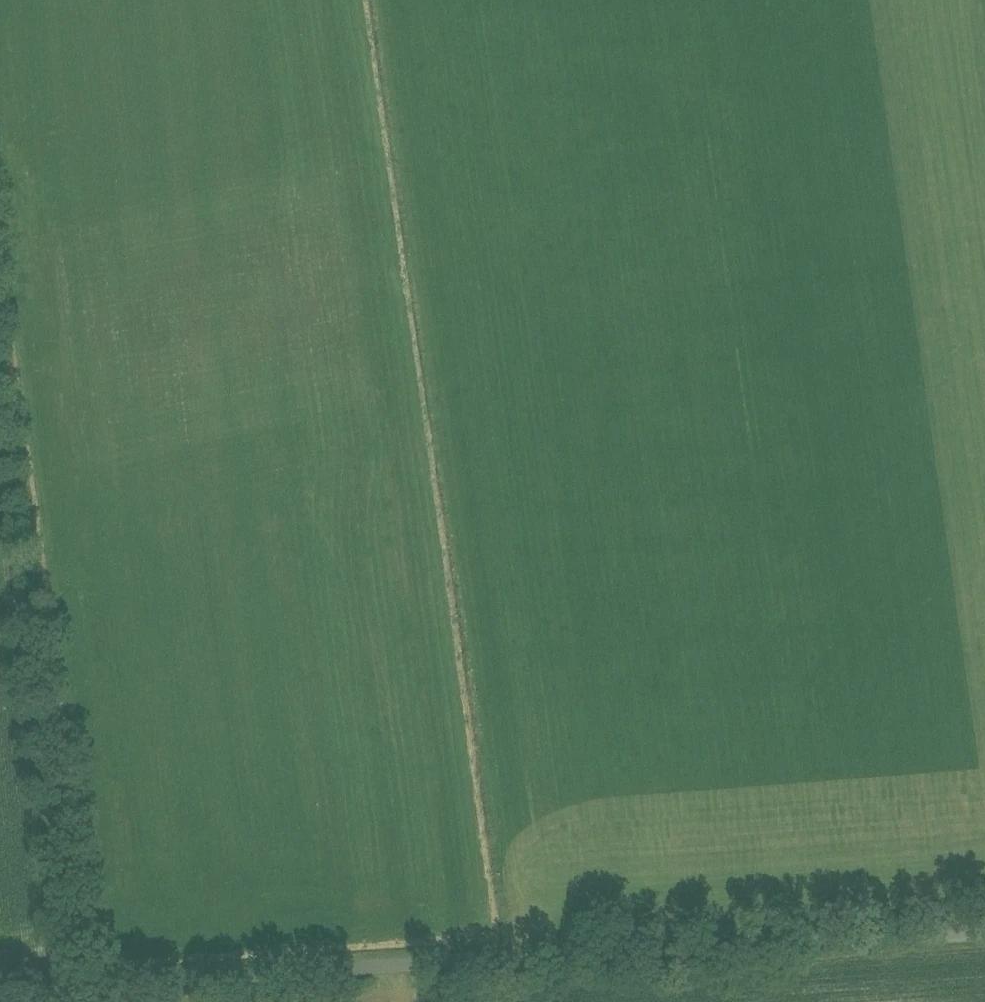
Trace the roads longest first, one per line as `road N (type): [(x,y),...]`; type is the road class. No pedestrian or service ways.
road 1 (unclassified): [(0,993),(984,923)]

